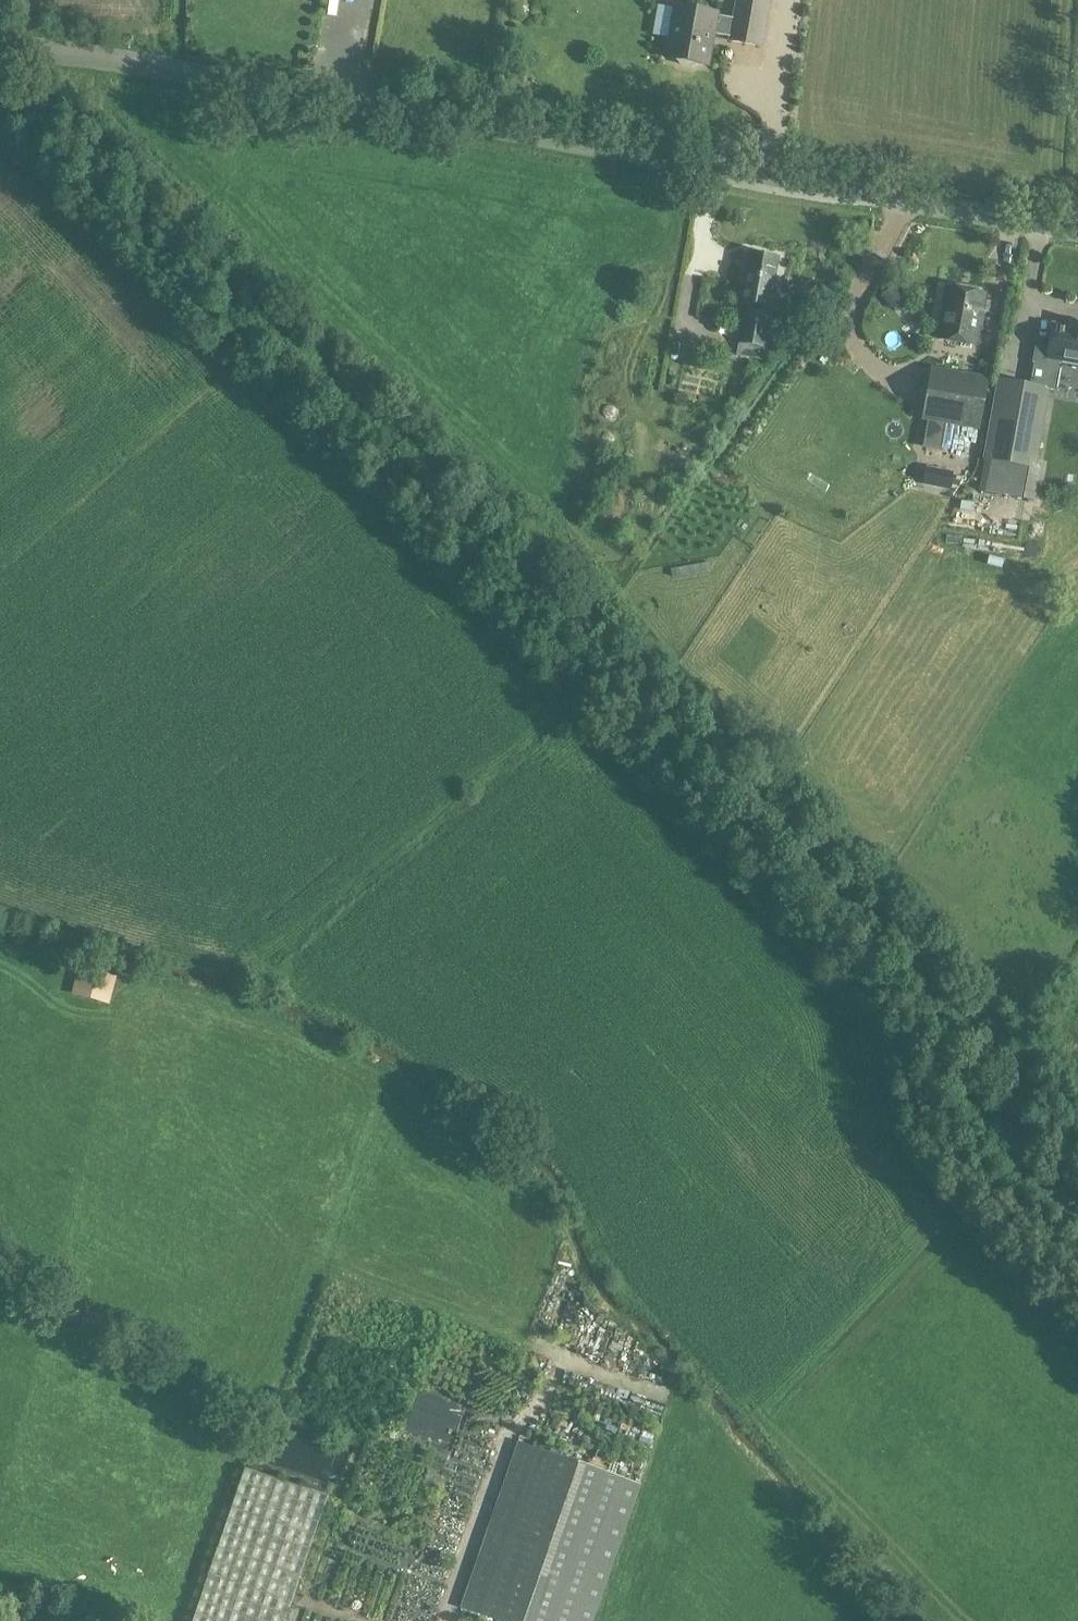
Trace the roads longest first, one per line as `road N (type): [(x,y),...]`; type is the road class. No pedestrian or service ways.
road 1 (unclassified): [(0,50),(73,54),(1077,231)]

